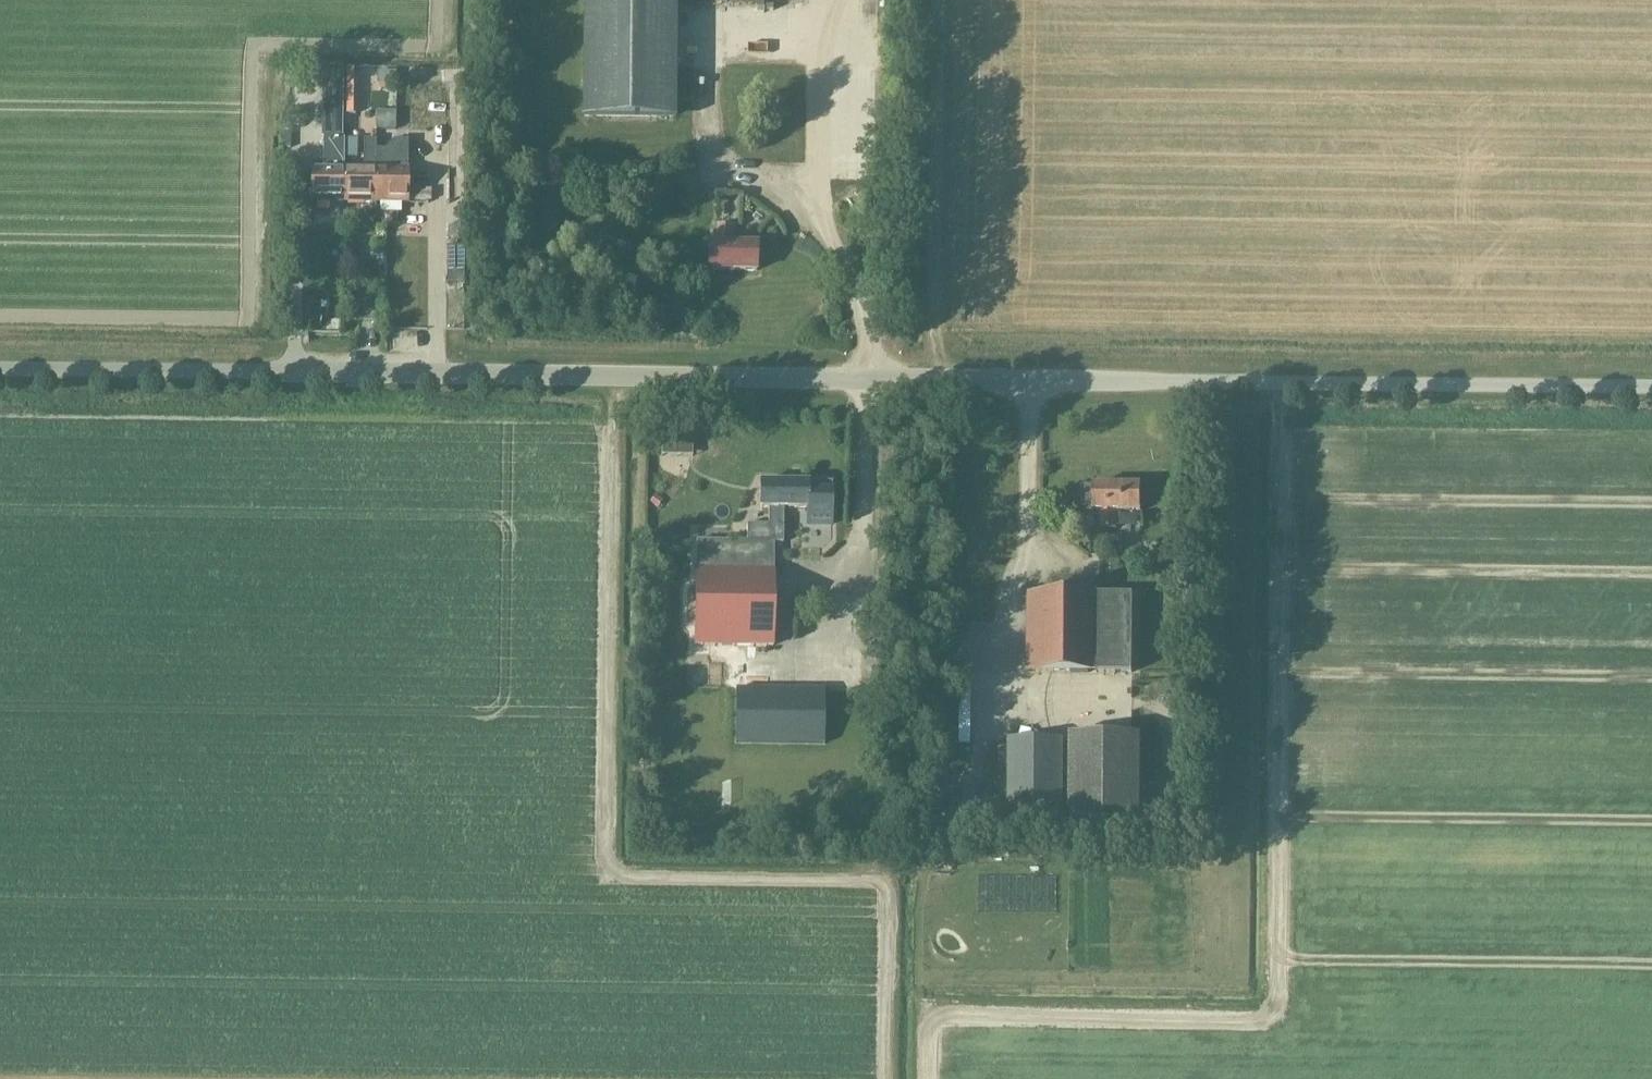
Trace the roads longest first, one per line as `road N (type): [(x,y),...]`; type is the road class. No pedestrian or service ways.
road 1 (unclassified): [(0,368),(1651,386)]

